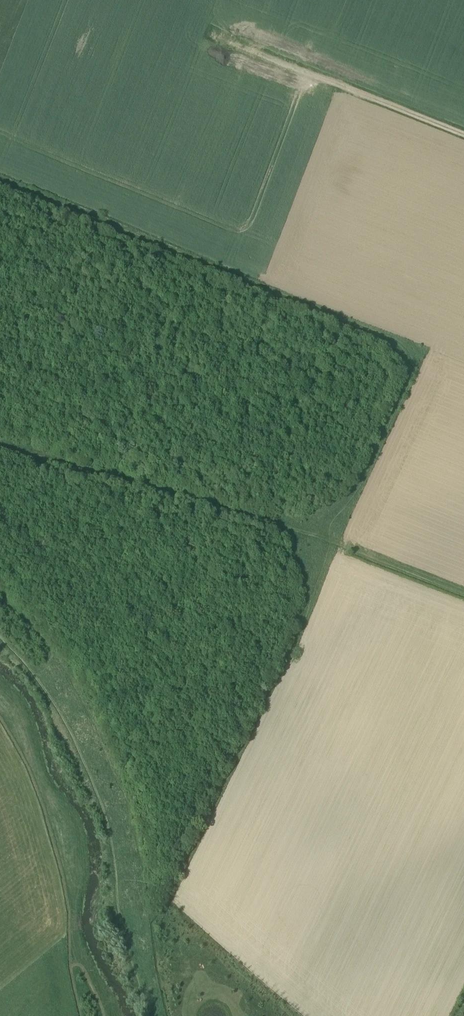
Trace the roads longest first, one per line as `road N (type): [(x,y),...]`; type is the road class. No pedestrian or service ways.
road 1 (track): [(332,542),(324,522),(358,490),(409,377),(407,351),(0,182)]
road 2 (track): [(463,592),(345,545),(0,448)]
road 3 (track): [(463,135),(214,36)]

